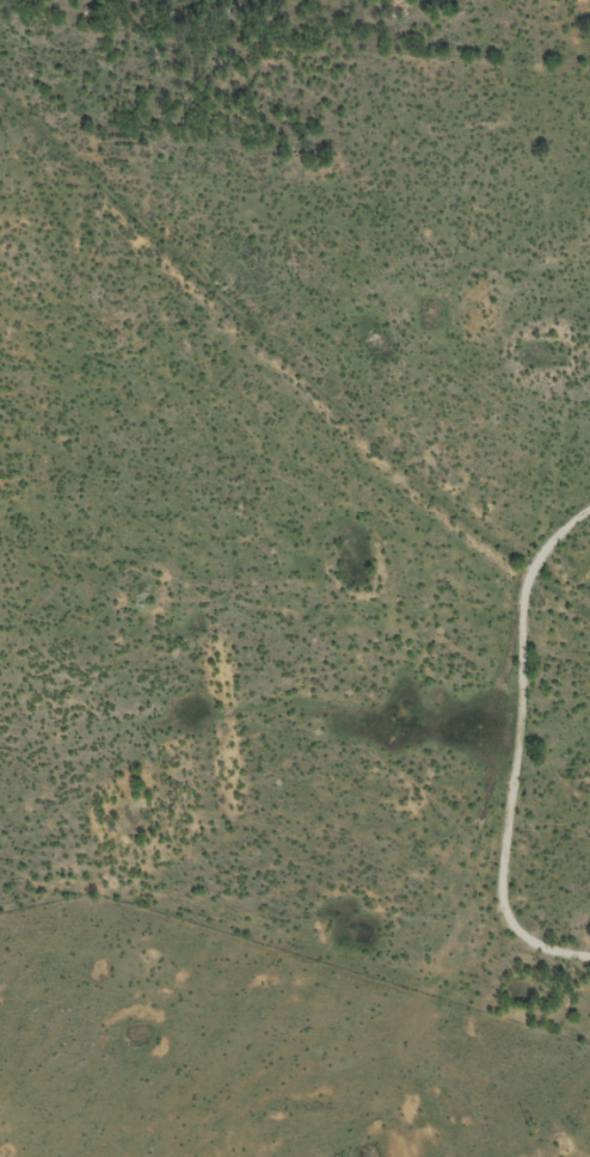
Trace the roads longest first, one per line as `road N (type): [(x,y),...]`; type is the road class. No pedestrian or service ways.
road 1 (residential): [(490,1156),(465,1125),(447,1065),(488,903),(494,764),(536,645),(589,600)]

